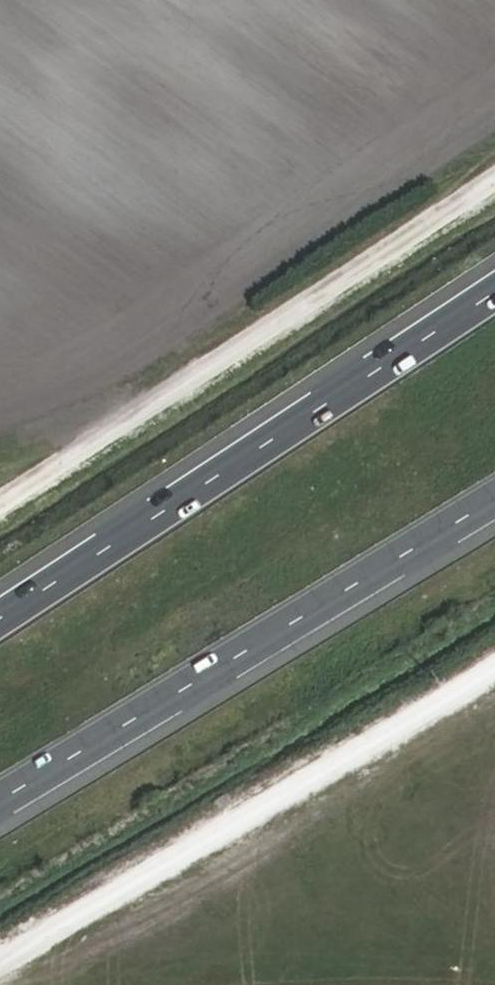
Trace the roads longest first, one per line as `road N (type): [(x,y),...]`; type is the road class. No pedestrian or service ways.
road 1 (motorway): [(494,295),(0,617)]
road 2 (track): [(494,183),(0,498)]
road 3 (motorway): [(0,804),(494,502)]
road 4 (track): [(0,964),(494,662)]

